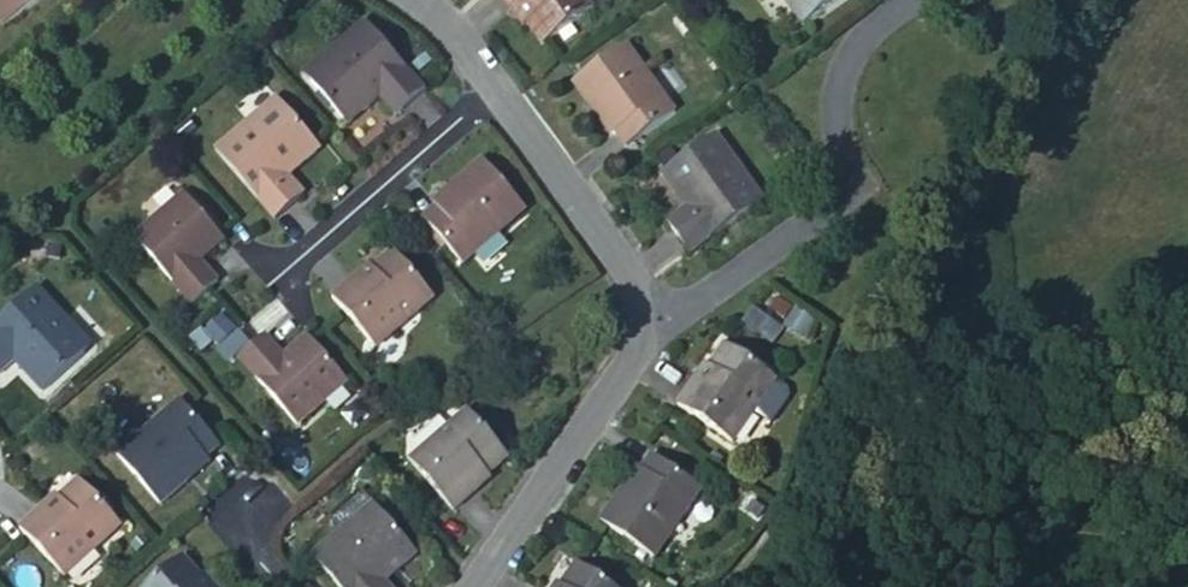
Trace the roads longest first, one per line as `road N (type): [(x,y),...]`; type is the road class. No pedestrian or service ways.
road 1 (residential): [(655,322),(846,191),(829,154),(826,100),(845,55),(909,0)]
road 2 (residential): [(477,586),(655,322)]
road 3 (residential): [(655,322),(487,83)]
road 4 (residential): [(487,83),(271,271)]

